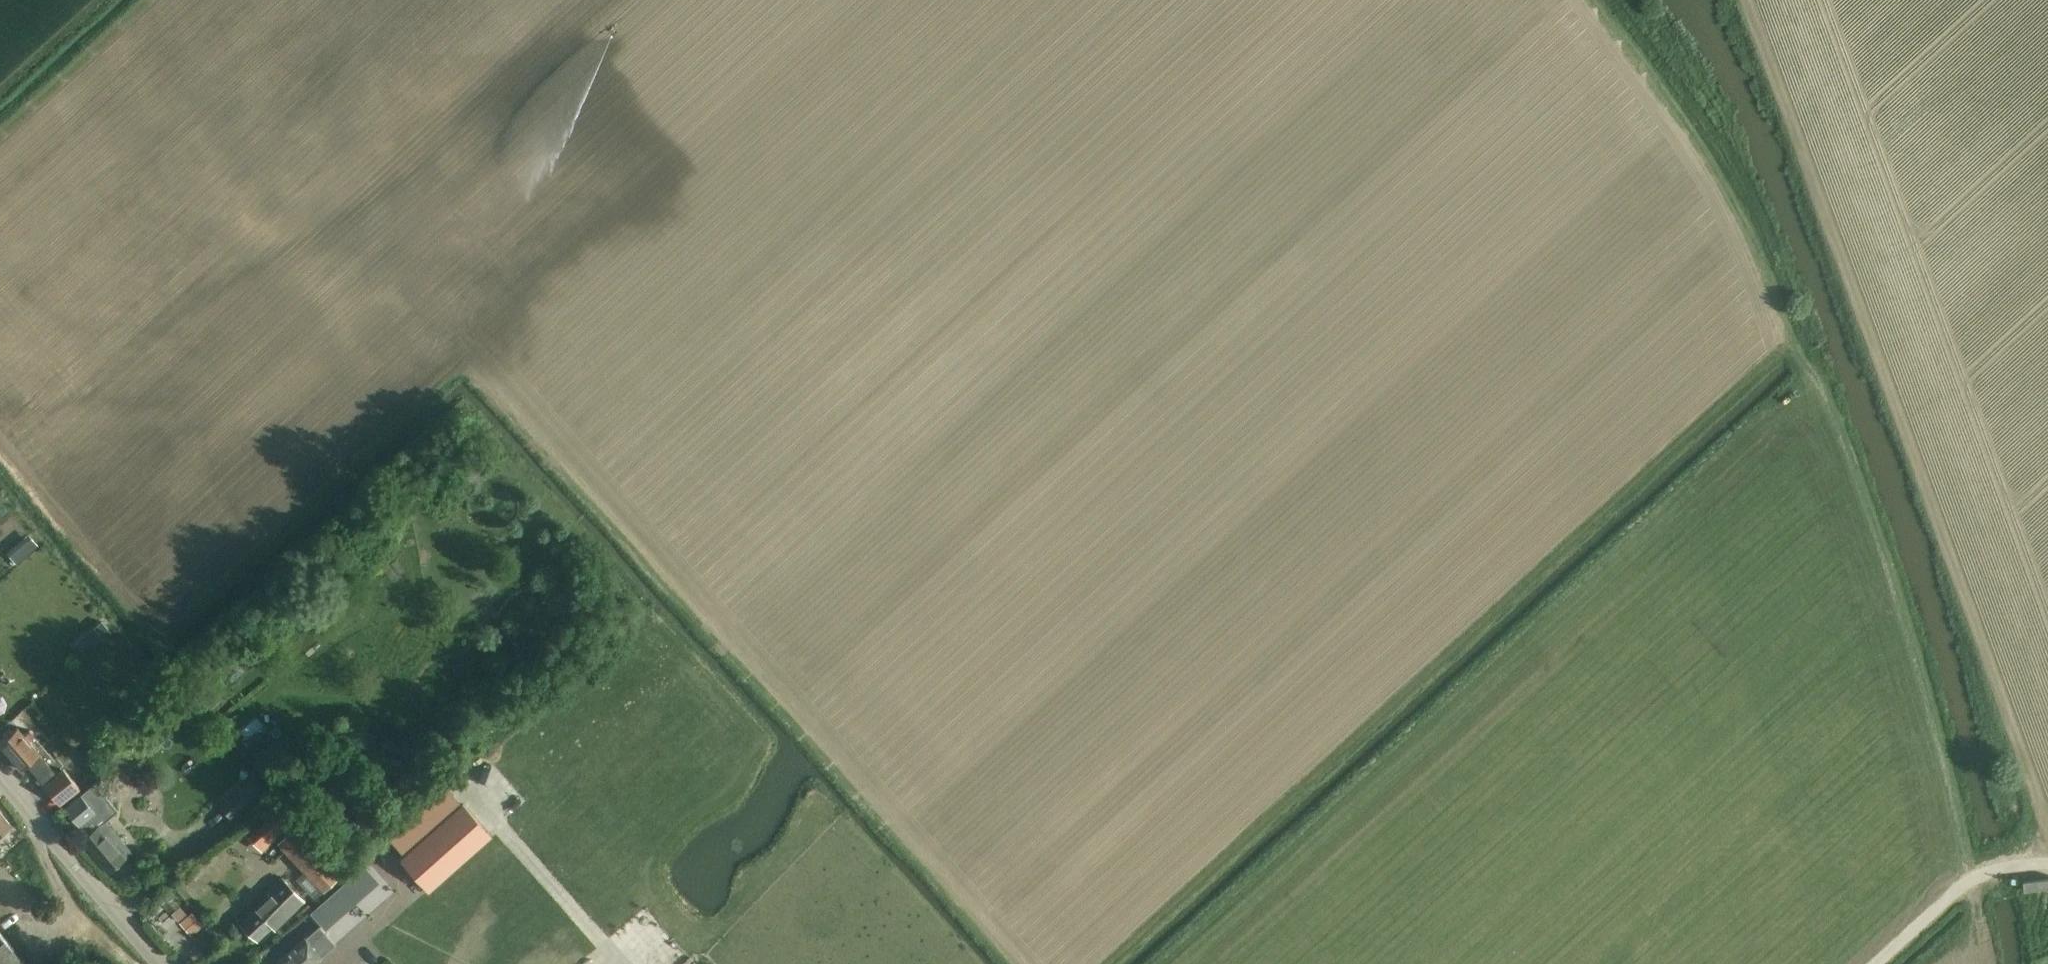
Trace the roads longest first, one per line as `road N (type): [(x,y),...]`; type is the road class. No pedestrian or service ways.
road 1 (tertiary): [(160,963),(0,774)]

